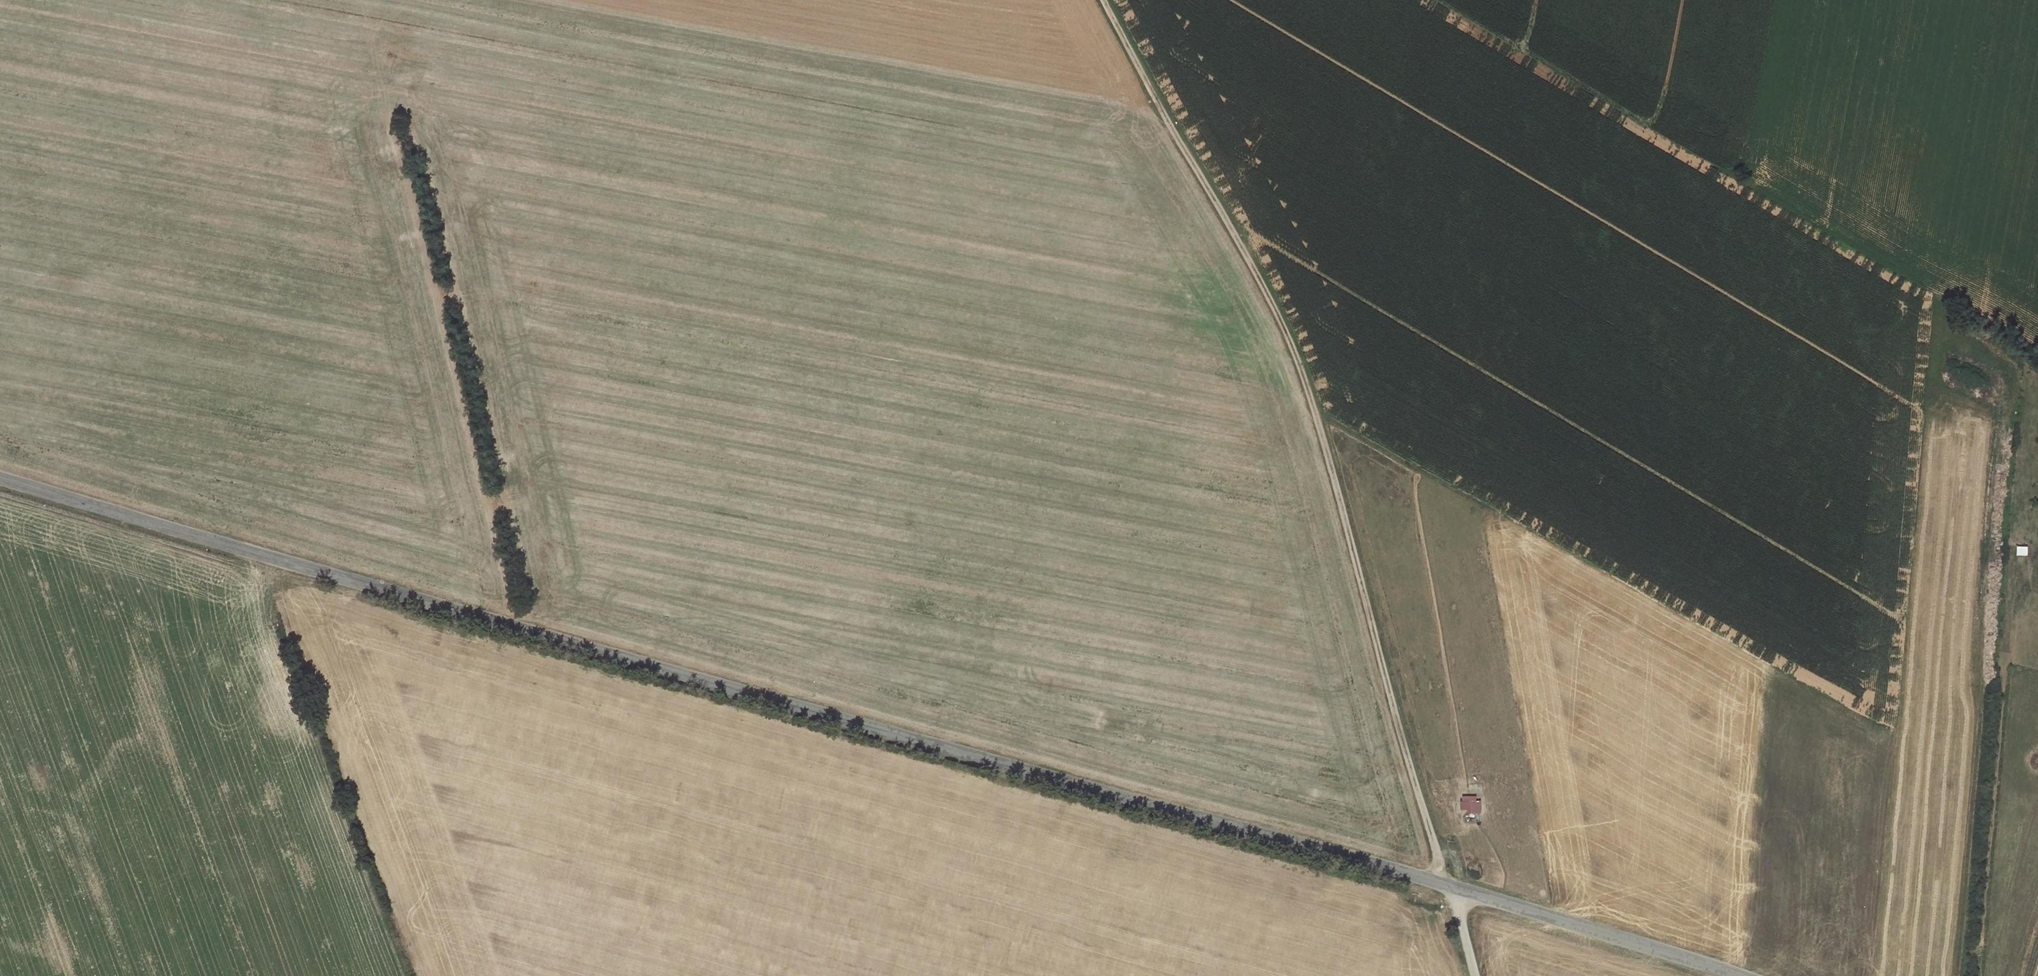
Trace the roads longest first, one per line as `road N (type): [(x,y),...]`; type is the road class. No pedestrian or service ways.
road 1 (unclassified): [(1738,975),(1448,882),(0,479)]
road 2 (track): [(1103,0),(1288,330),(1448,882)]

